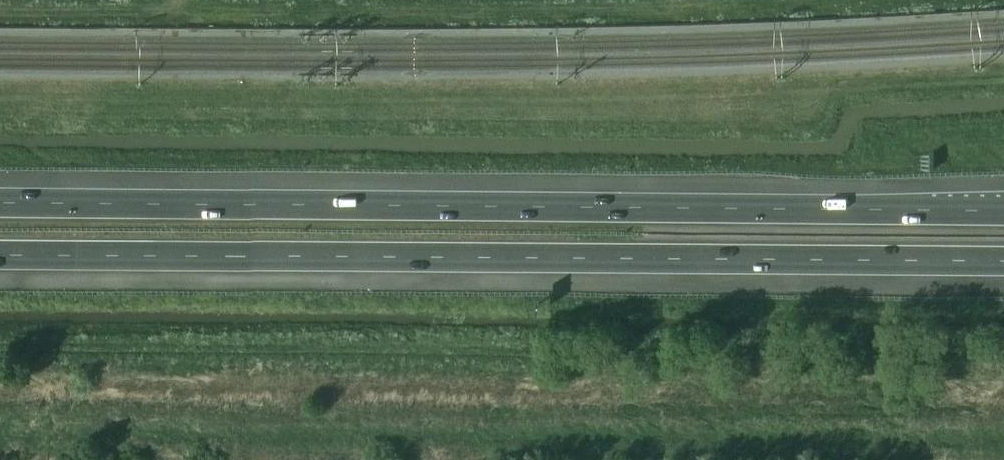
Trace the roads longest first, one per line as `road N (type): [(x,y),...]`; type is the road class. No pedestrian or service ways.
road 1 (motorway): [(0,254),(1003,260)]
road 2 (motorway): [(1003,209),(0,203)]
road 3 (track): [(0,9),(287,11)]

